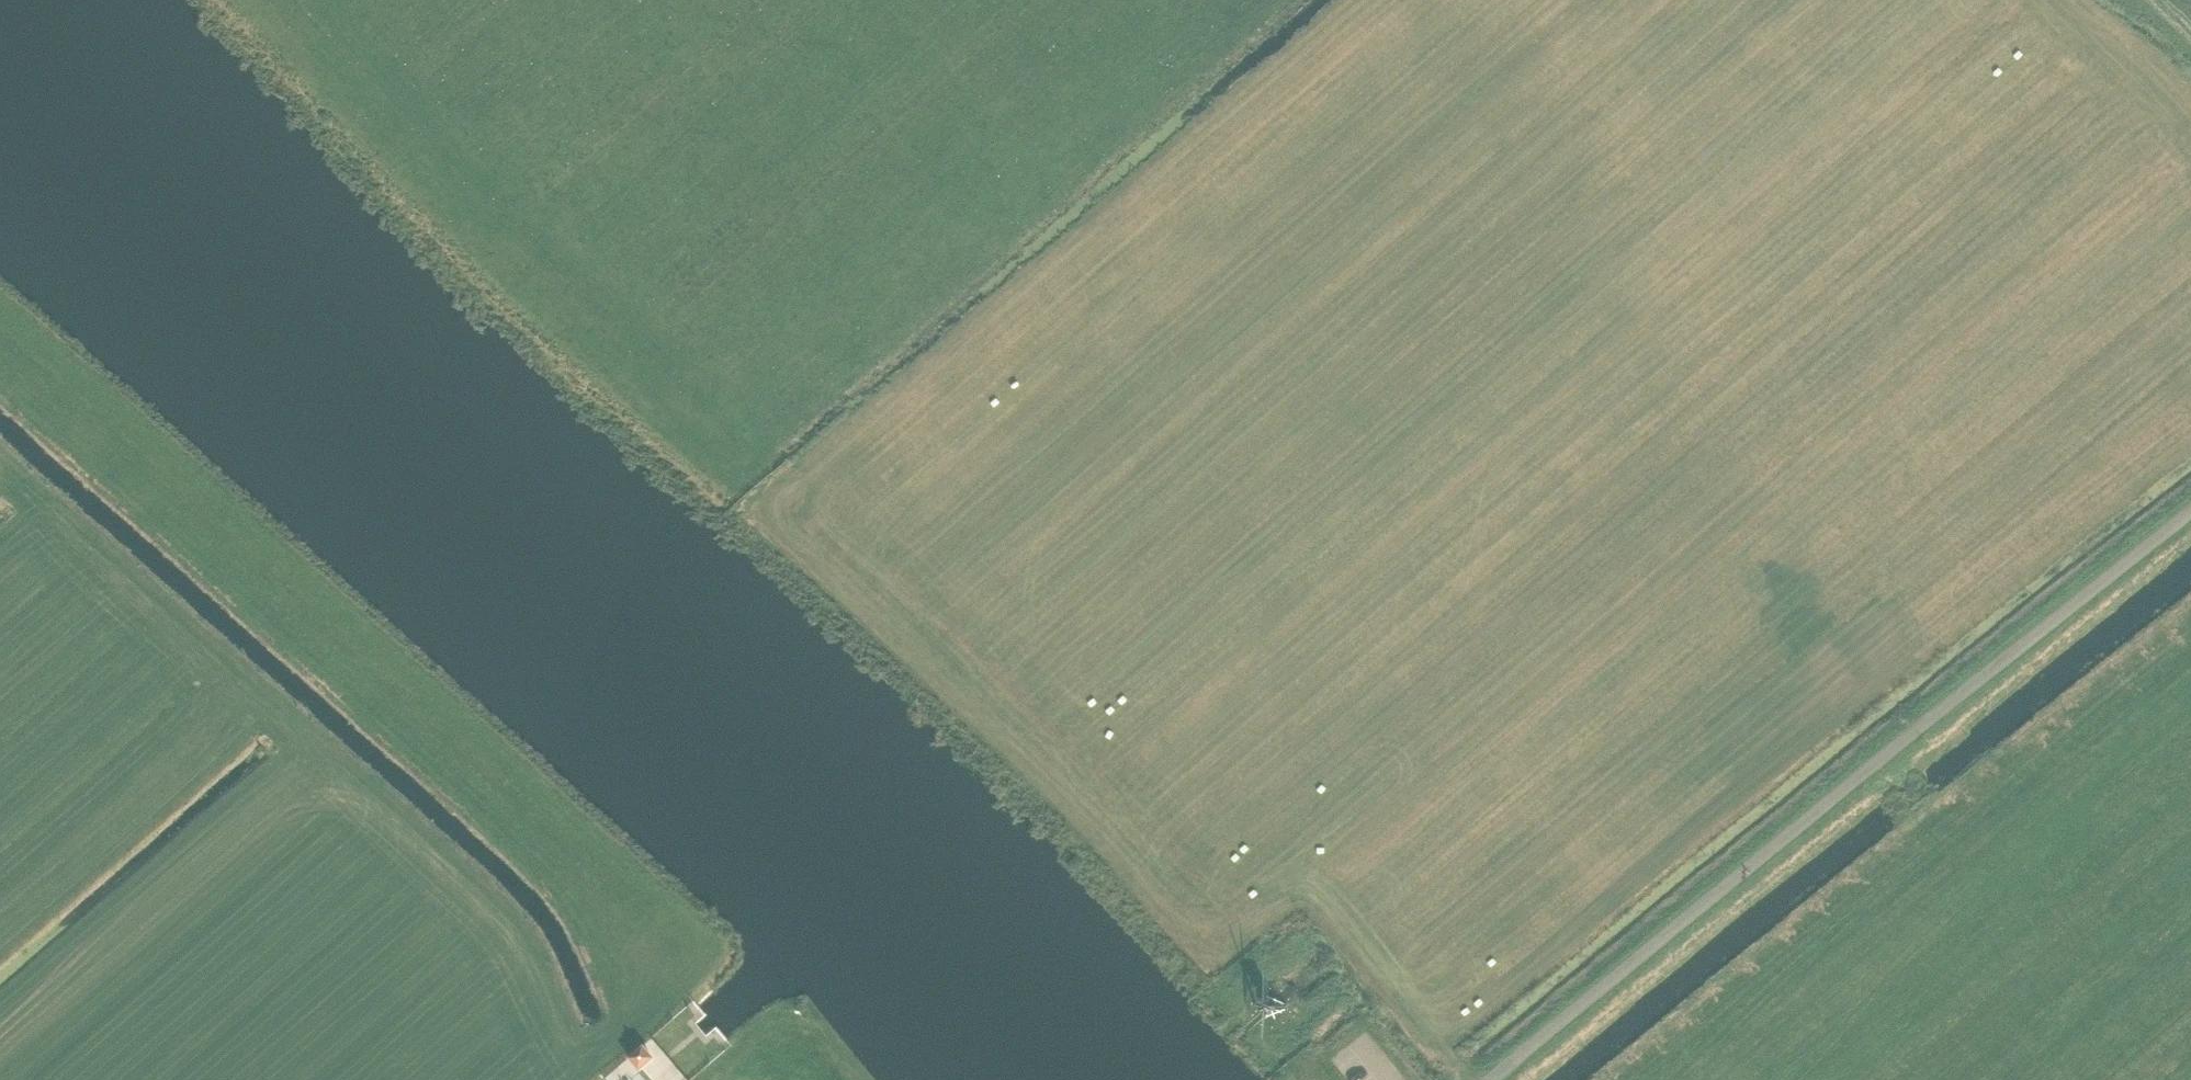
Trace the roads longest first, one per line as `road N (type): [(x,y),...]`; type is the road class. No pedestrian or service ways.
road 1 (unclassified): [(1492,1079),(2190,515)]

